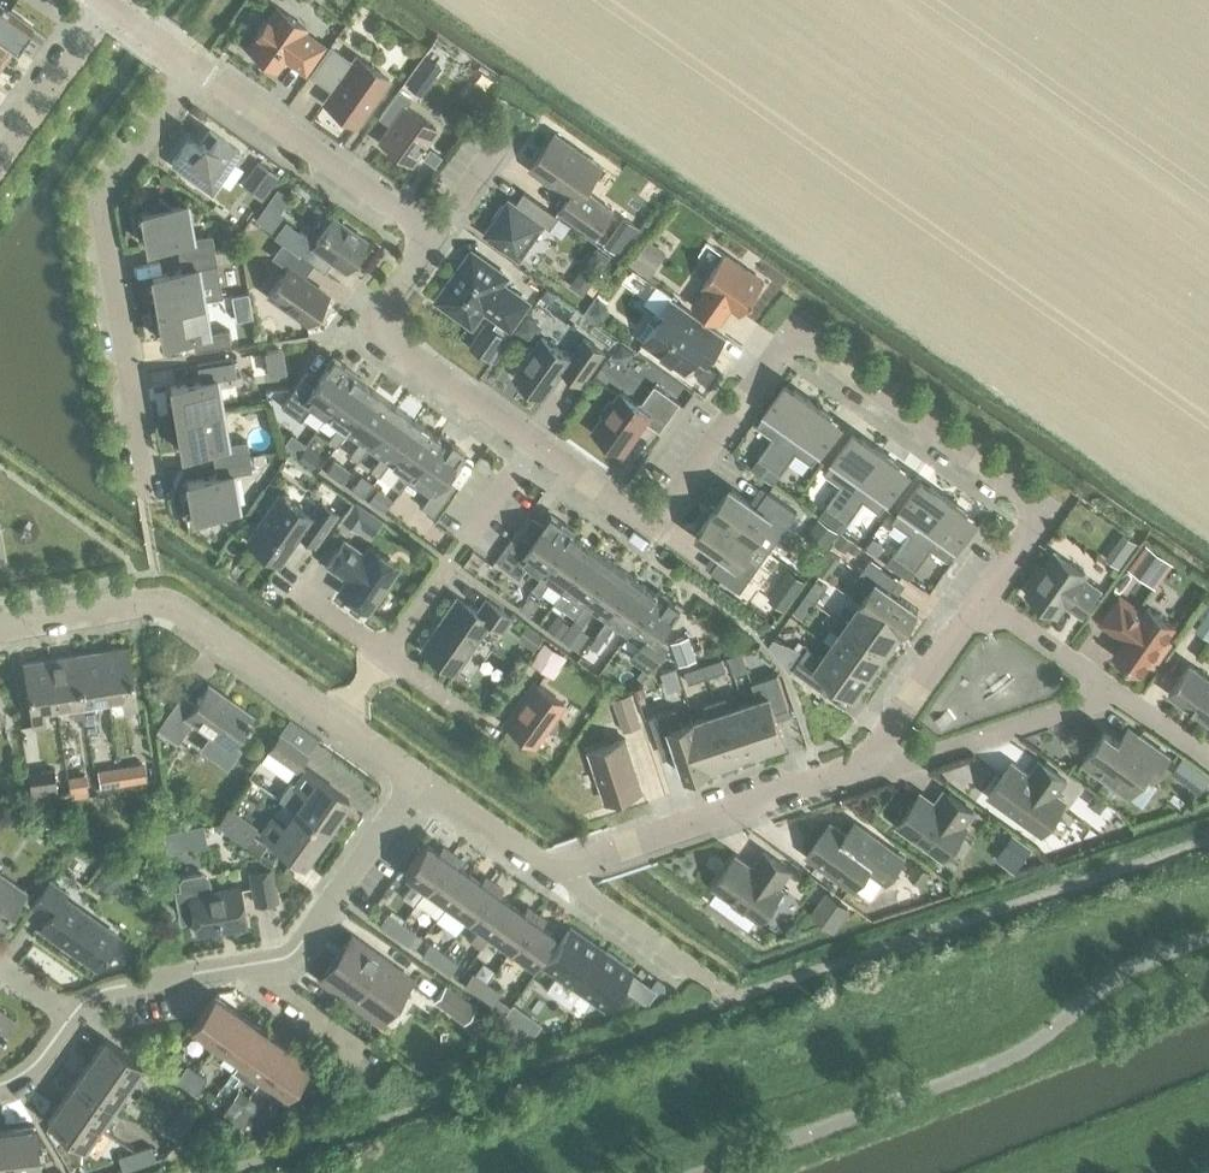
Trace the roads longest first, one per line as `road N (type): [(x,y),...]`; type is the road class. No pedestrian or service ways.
road 1 (residential): [(981,602),(1044,511),(800,335),(664,526),(544,446)]
road 2 (residential): [(139,495),(133,369),(109,198),(204,64)]
road 3 (residential): [(0,630),(168,601),(331,719)]
road 4 (residential): [(545,868),(862,772)]
road 5 (residential): [(544,446),(383,333),(445,238)]
road 6 (residential): [(445,238),(204,64)]
road 7 (residential): [(223,970),(287,958),(416,780)]
road 8 (residential): [(381,661),(544,446)]
road 9 (residential): [(862,772),(1119,694)]
road 10 (residential): [(862,772),(981,602)]
road 11 (residential): [(121,8),(0,165)]
road 12 (residential): [(384,1067),(223,970)]
road 13 (residential): [(545,868),(691,970)]
road 14 (residential): [(1119,694),(981,602)]
road 15 (residential): [(72,1017),(100,993),(223,970)]
road 16 (residential): [(416,780),(545,868)]
road 17 (residential): [(506,747),(381,661)]
road 18 (residential): [(445,238),(511,126)]

